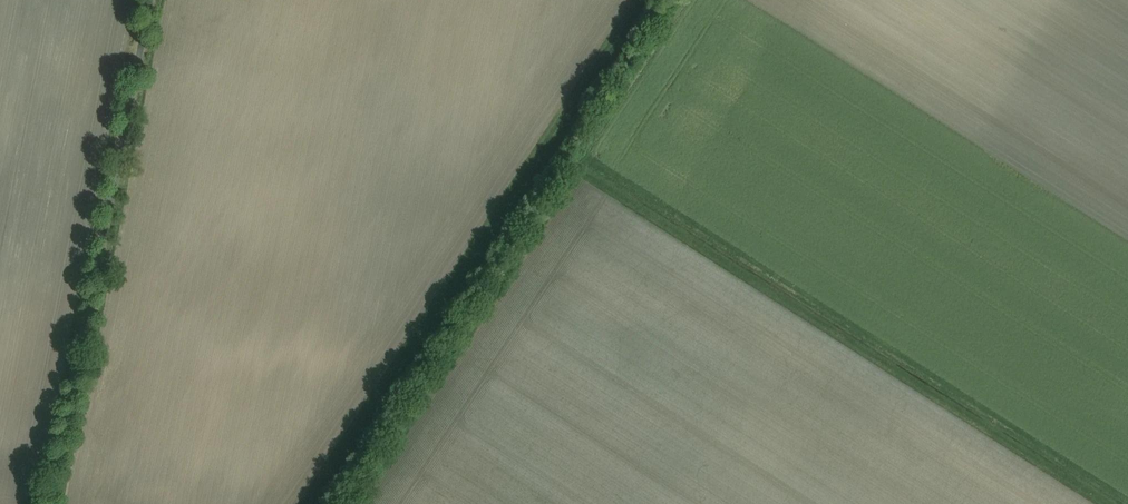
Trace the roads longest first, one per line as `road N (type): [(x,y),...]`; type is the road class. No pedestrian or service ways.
road 1 (unclassified): [(153,0),(52,503)]

